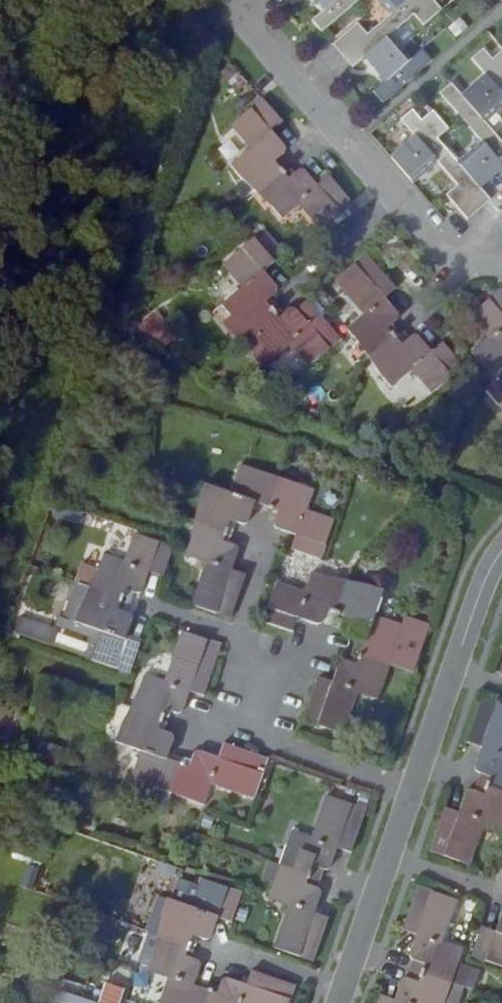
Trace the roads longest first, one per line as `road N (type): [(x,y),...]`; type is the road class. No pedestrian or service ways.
road 1 (residential): [(229,15),(455,269),(501,273)]
road 2 (residential): [(247,676),(269,746),(408,796)]
road 3 (residential): [(338,992),(386,862)]
road 4 (residential): [(408,796),(451,673)]
road 5 (residential): [(451,673),(501,554)]
road 6 (residential): [(219,952),(338,992)]

